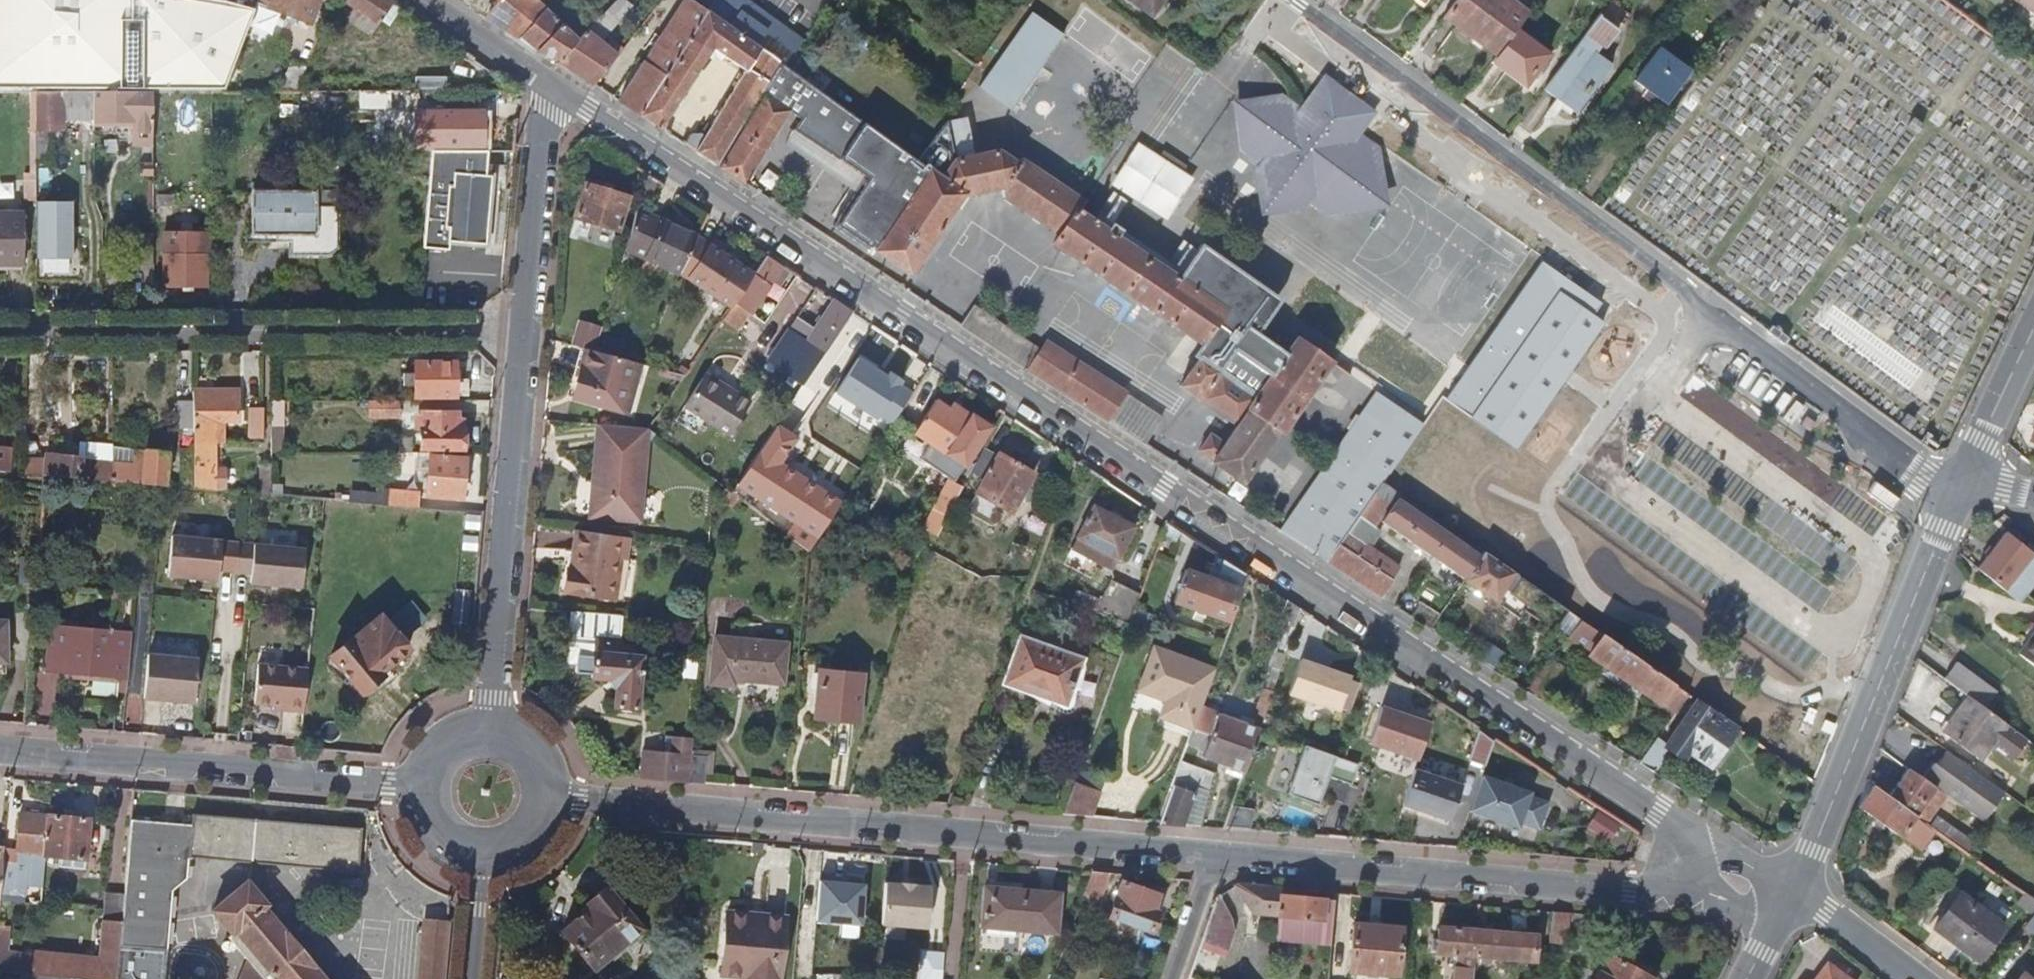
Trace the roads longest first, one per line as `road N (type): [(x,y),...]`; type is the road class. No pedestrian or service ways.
road 1 (residential): [(553,87),(1792,893)]
road 2 (residential): [(1294,0),(1926,477),(1958,485)]
road 3 (residential): [(1214,855),(540,797)]
road 4 (residential): [(1792,893),(1625,888),(1214,855)]
road 5 (residential): [(0,328),(530,325)]
road 6 (tertiary): [(1792,893),(1958,485)]
road 7 (residential): [(433,789),(0,752)]
road 8 (residential): [(493,743),(530,325)]
road 9 (residential): [(530,325),(553,87)]
road 10 (tertiary): [(1958,485),(2033,324)]
road 11 (residential): [(415,0),(553,87)]
road 12 (residential): [(1792,893),(1918,978)]
road 13 (residential): [(1214,855),(1171,978)]
road 14 (residential): [(471,978),(482,849)]

